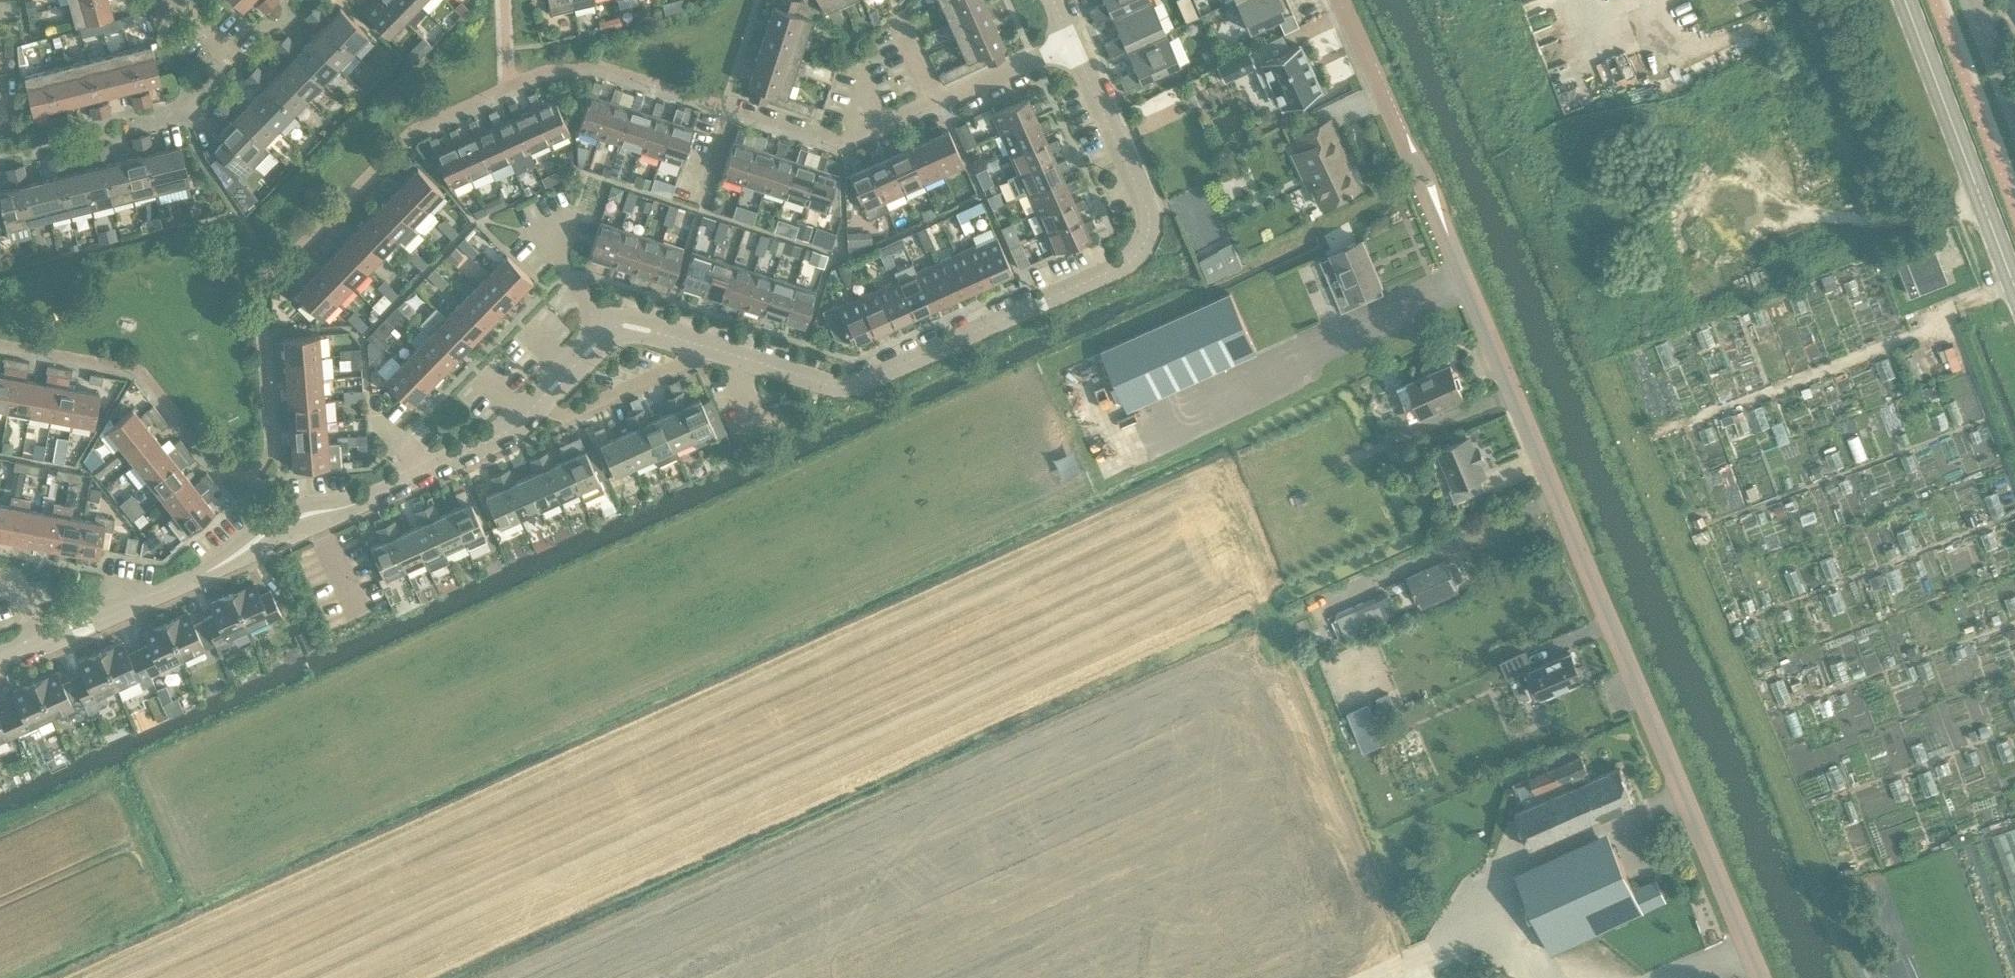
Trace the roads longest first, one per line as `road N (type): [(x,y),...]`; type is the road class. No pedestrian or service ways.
road 1 (unclassified): [(1761,977),(1417,181)]
road 2 (residential): [(707,347),(850,386),(1129,262),(1147,236),(1148,214),(1073,46)]
road 3 (residential): [(0,658),(209,571),(276,524),(361,503),(490,441),(528,412)]
road 4 (track): [(1657,438),(1924,335),(1952,309),(2014,286)]
road 5 (residential): [(729,108),(841,140),(1073,46)]
road 6 (secondary): [(2014,288),(1904,0)]
road 7 (residential): [(528,412),(611,330),(626,326),(707,347)]
road 8 (residential): [(1417,181),(1339,0)]
road 9 (residential): [(528,412),(567,418),(707,347)]
road 10 (track): [(1478,925),(1359,977)]

